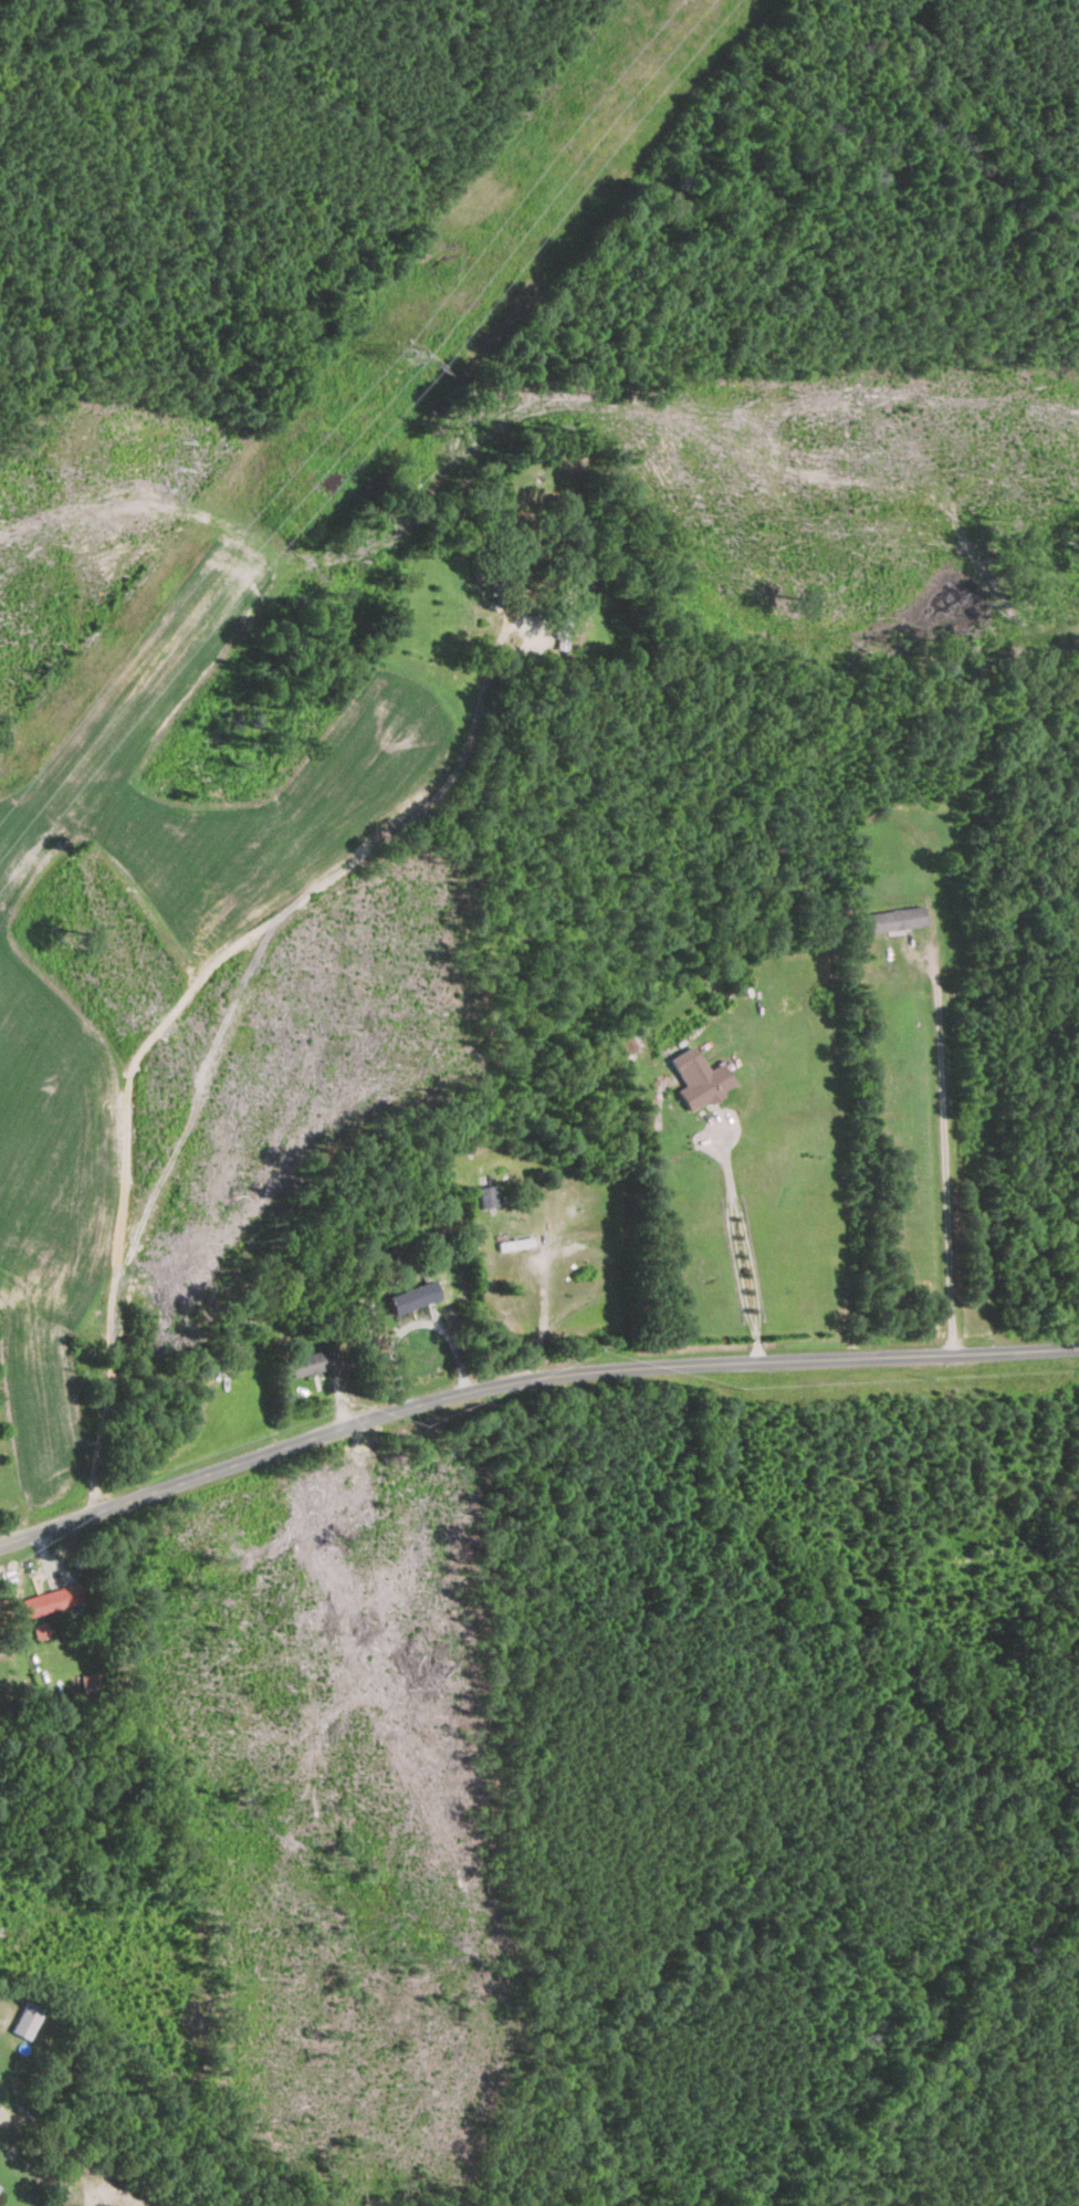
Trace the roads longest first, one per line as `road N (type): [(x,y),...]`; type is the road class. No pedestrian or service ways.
road 1 (residential): [(0,1548),(401,1410),(515,1382),(633,1366),(1078,1347)]

